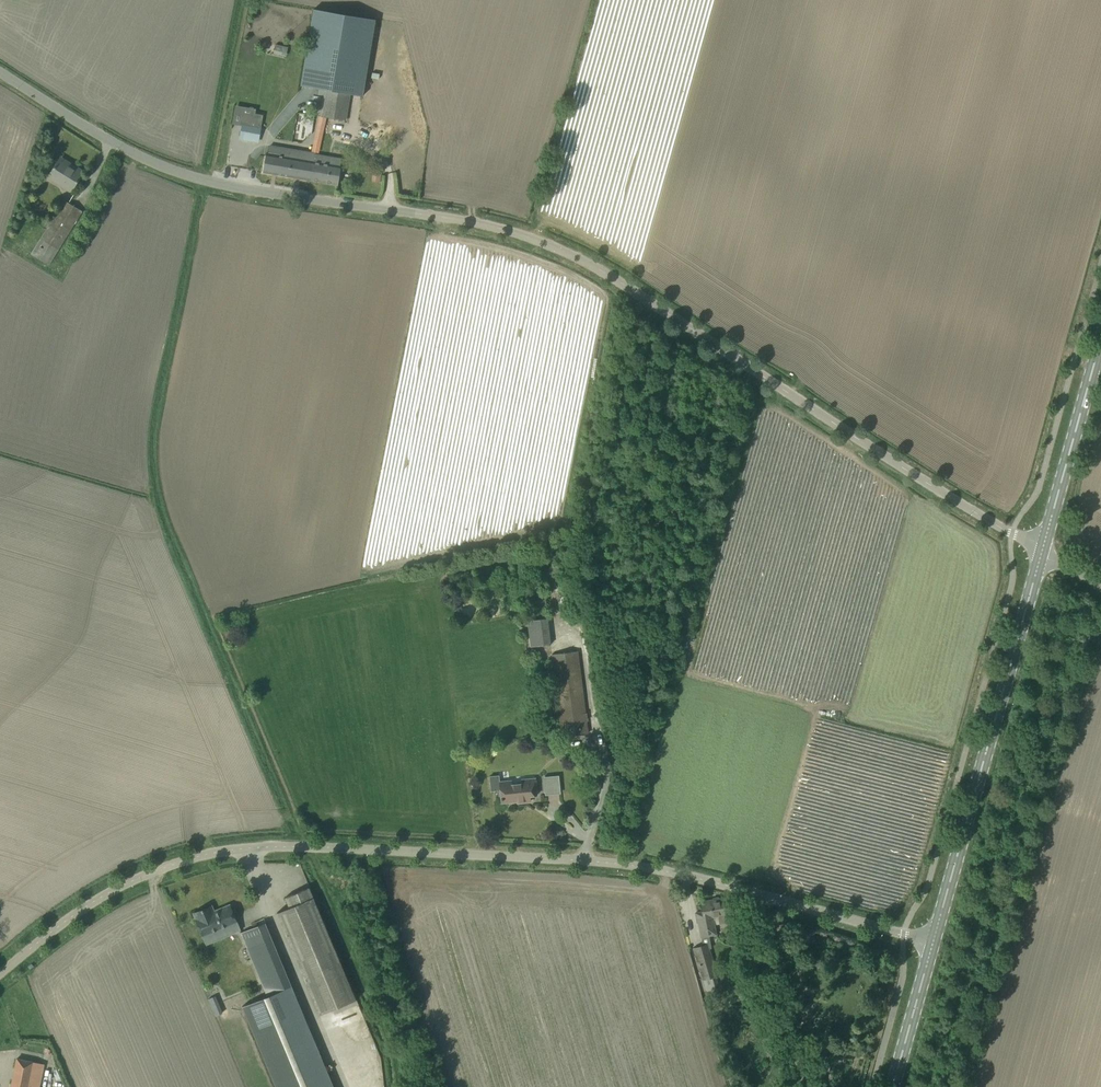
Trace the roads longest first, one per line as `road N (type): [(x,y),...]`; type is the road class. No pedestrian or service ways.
road 1 (unclassified): [(1043,552),(578,257),(471,222),(179,172),(124,148),(0,72)]
road 2 (unclassified): [(0,973),(110,890),(170,864),(308,845),(607,861),(732,885),(934,944)]
road 3 (secondary): [(934,944),(1043,552)]
road 4 (secondary): [(1043,552),(1100,339)]
road 5 (secondary): [(894,1086),(934,944)]

